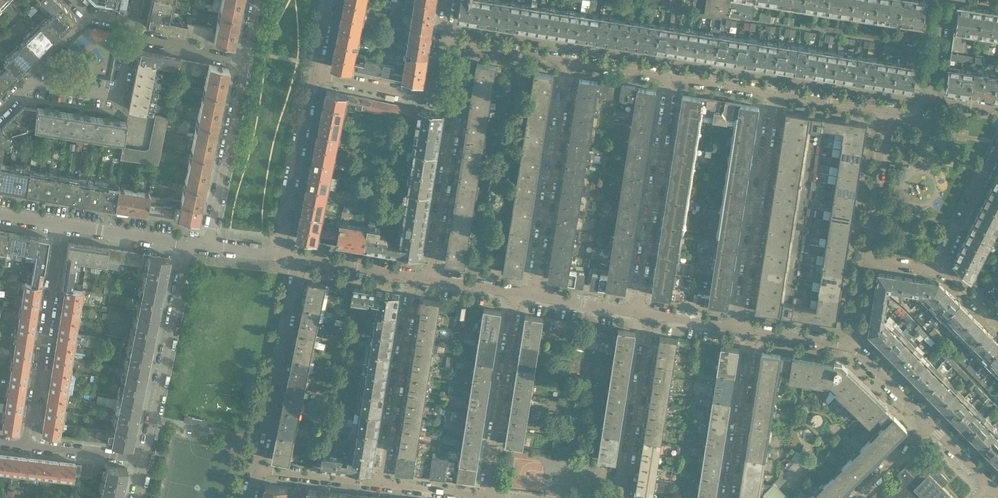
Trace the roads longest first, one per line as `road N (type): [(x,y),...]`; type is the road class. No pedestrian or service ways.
road 1 (residential): [(738,328),(775,93)]
road 2 (residential): [(534,295),(568,61)]
road 3 (residential): [(673,78),(636,311)]
road 4 (residential): [(26,446),(60,225)]
road 5 (residential): [(188,245),(145,460)]
road 6 (residential): [(254,470),(298,256)]
road 7 (residential): [(414,277),(380,482)]
road 8 (residential): [(486,495),(517,292)]
road 9 (residential): [(0,112),(29,85),(115,96),(131,36)]
road 10 (residential): [(650,314),(622,497)]
road 11 (residential): [(244,64),(210,245)]
road 12 (residential): [(277,252),(314,74)]
road 13 (residential): [(457,101),(429,278)]
road 14 (residential): [(727,497),(757,331)]
road 15 (residential): [(889,111),(865,258)]
road 16 (residential): [(937,267),(997,148)]
road 17 (residential): [(188,245),(60,225)]
road 18 (residential): [(380,482),(254,470)]
road 19 (residential): [(314,74),(433,97)]

